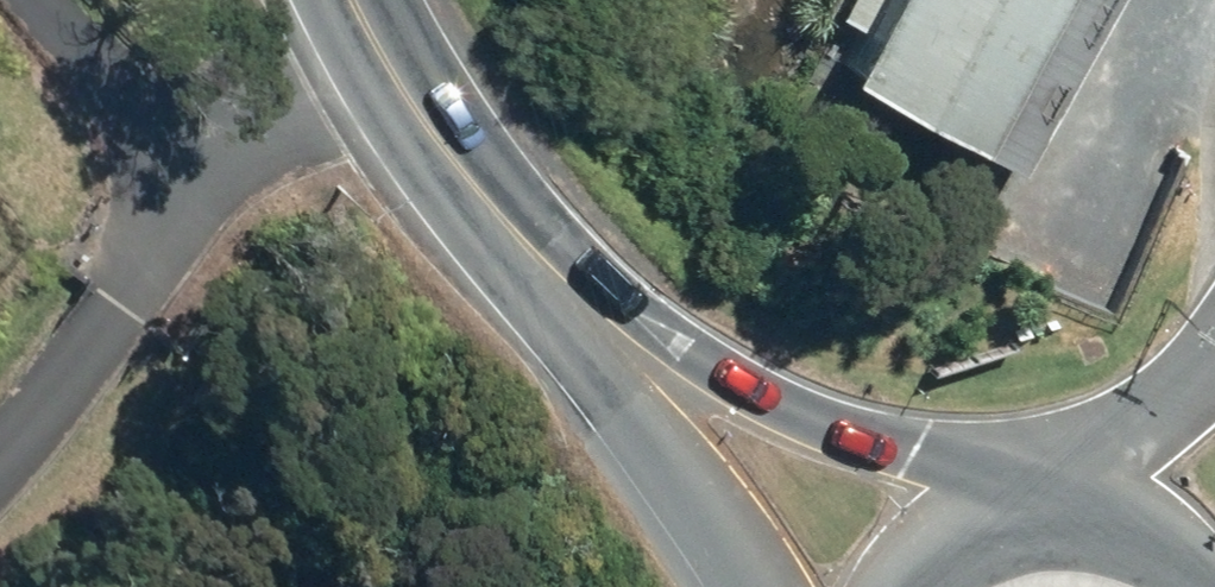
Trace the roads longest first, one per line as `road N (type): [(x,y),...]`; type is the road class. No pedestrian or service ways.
road 1 (unclassified): [(0,465),(81,365),(180,161),(379,62)]
road 2 (secondary): [(588,323),(916,453),(1058,521)]
road 3 (secondary): [(588,323),(476,198),(379,62)]
road 4 (secondary): [(754,586),(588,323)]
road 5 (secondary): [(1058,521),(1118,527),(1175,549),(1214,578)]
road 6 (secondary): [(907,586),(936,561),(994,532),(1058,521)]

